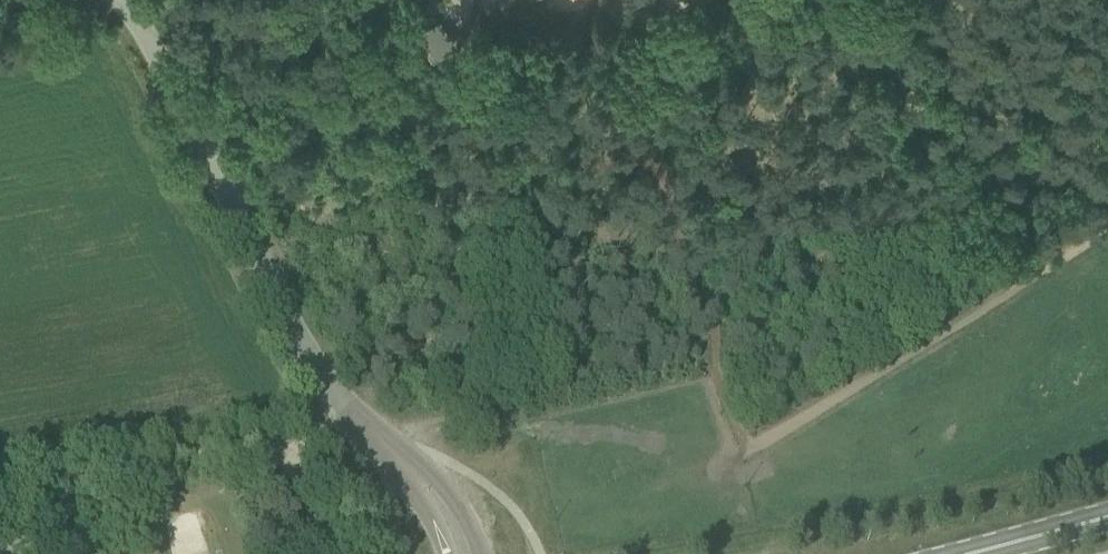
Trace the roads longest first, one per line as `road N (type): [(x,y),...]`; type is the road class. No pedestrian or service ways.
road 1 (unclassified): [(363,427),(306,353),(121,0)]
road 2 (track): [(363,427),(170,475)]
road 3 (unclassified): [(480,553),(463,515),(420,463),(363,427)]
road 4 (unclassified): [(363,427),(424,507),(446,553)]
road 5 (secondary): [(971,553),(1107,517)]

